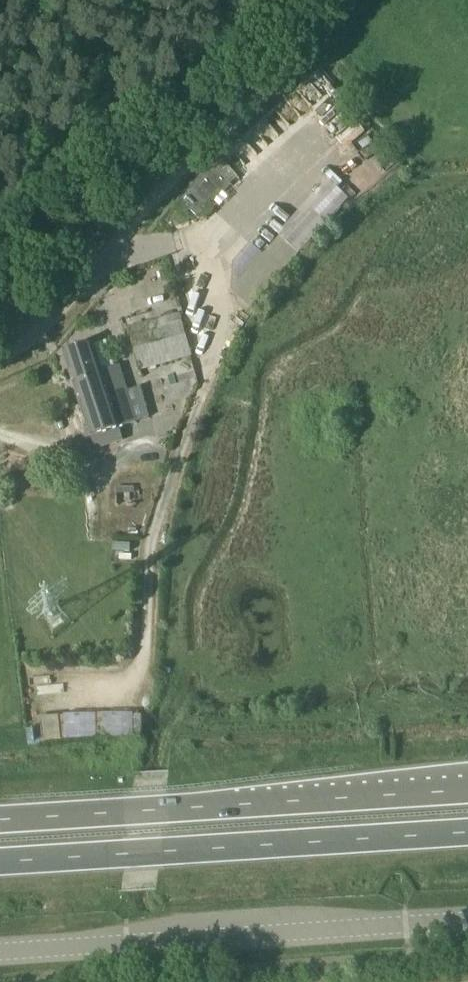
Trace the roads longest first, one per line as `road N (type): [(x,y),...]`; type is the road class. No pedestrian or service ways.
road 1 (tertiary): [(0,953),(467,922)]
road 2 (trunk): [(467,789),(0,819)]
road 3 (trunk): [(0,862),(467,832)]
road 4 (track): [(345,0),(319,42),(165,183),(106,255)]
road 5 (unclassified): [(0,350),(37,328),(106,255)]

